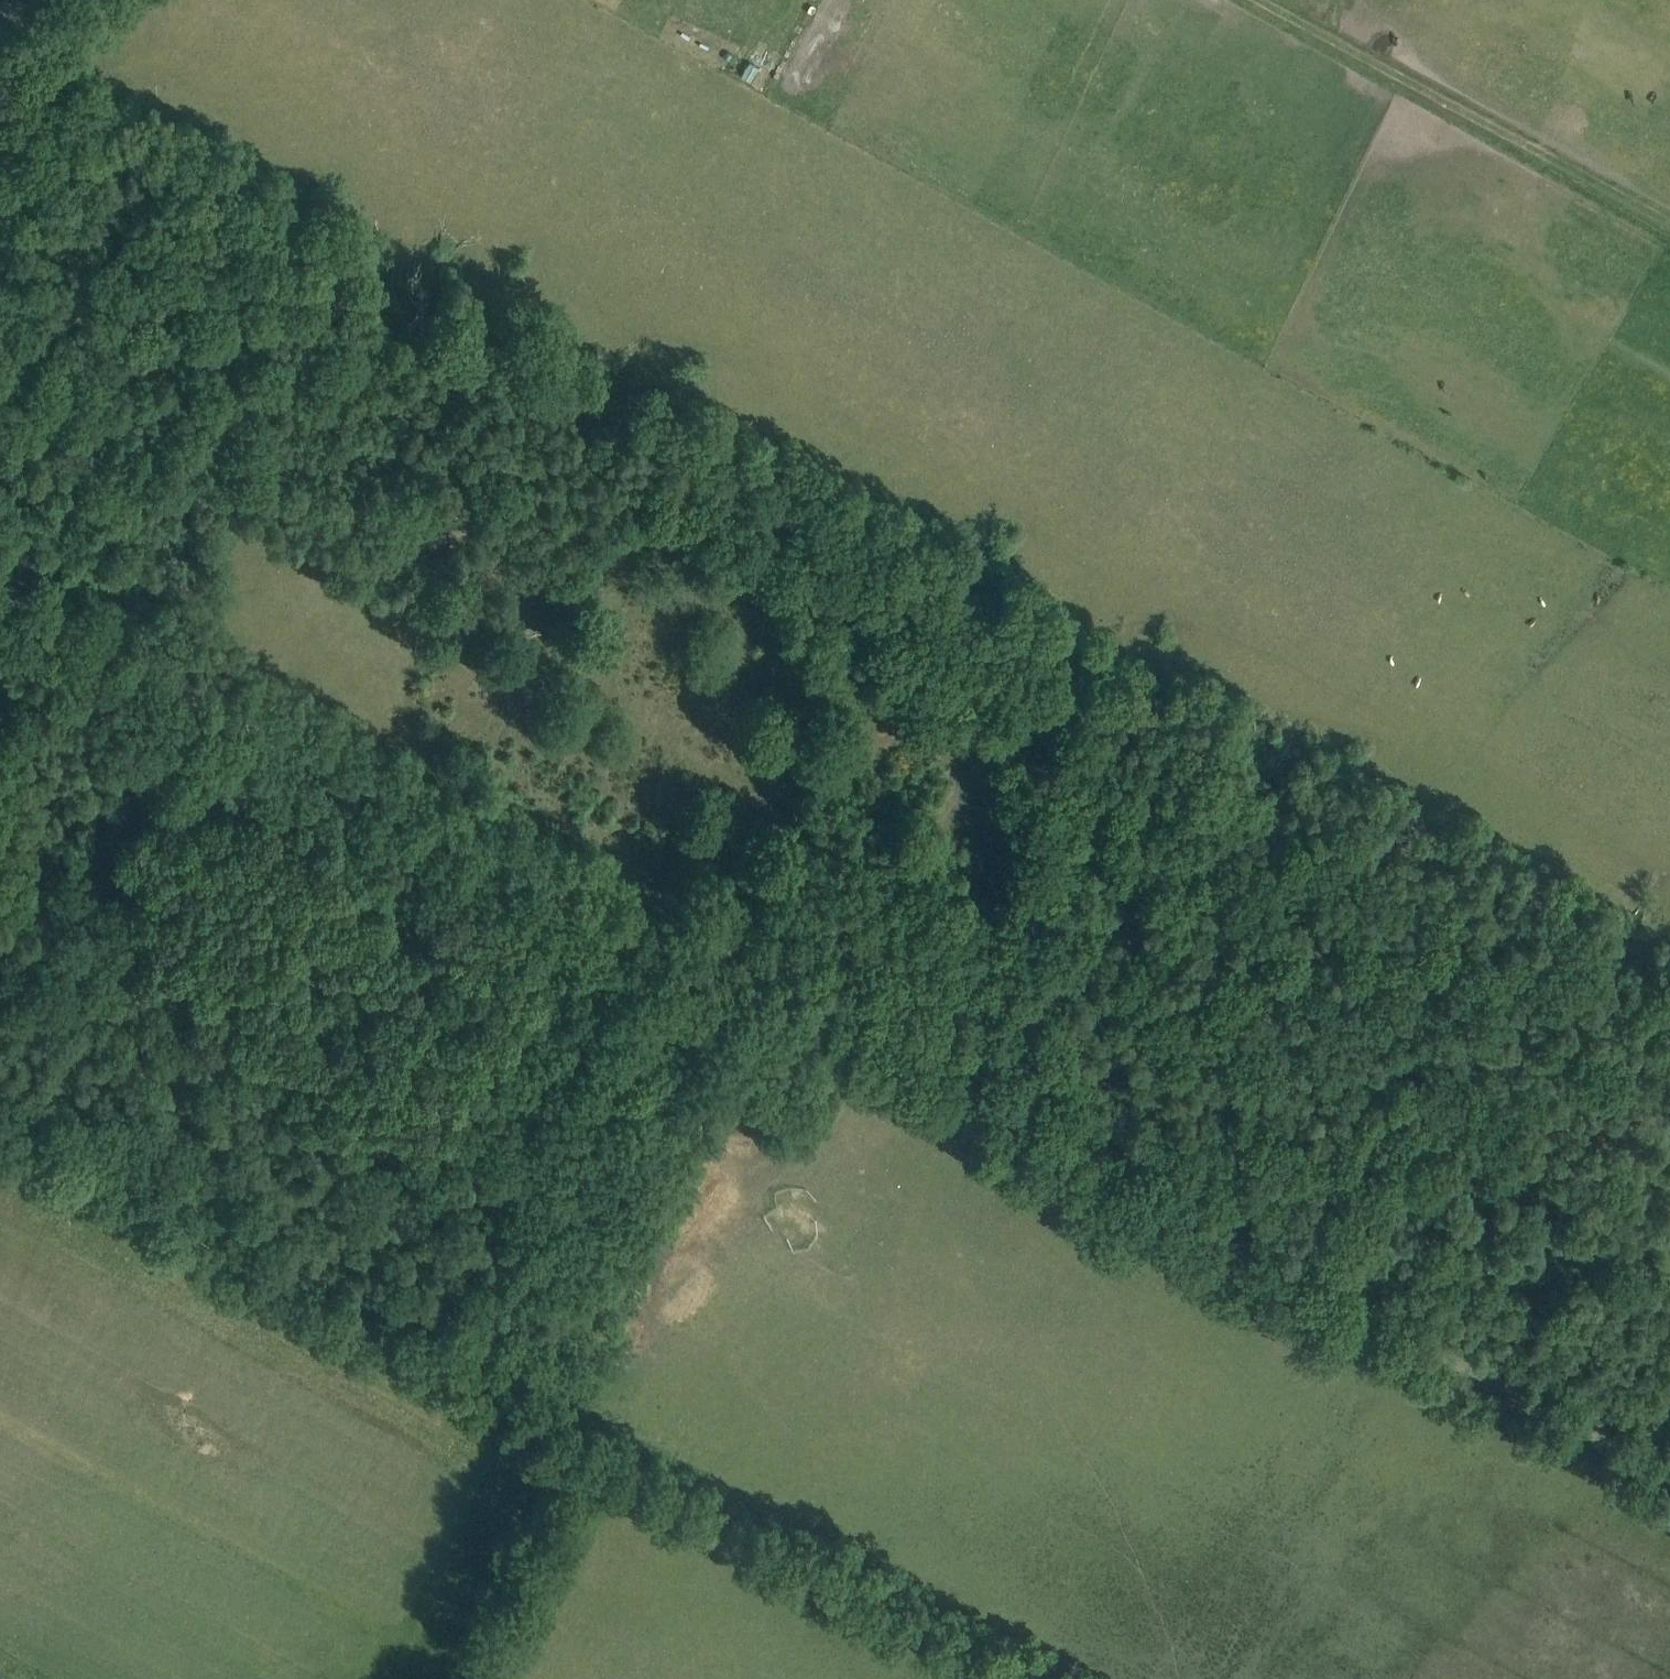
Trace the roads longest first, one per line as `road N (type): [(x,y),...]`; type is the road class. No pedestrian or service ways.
road 1 (track): [(1669,1479),(1285,1275),(1176,1229),(875,1069),(788,1011),(625,932),(0,595)]
road 2 (track): [(1261,0),(1669,225)]

